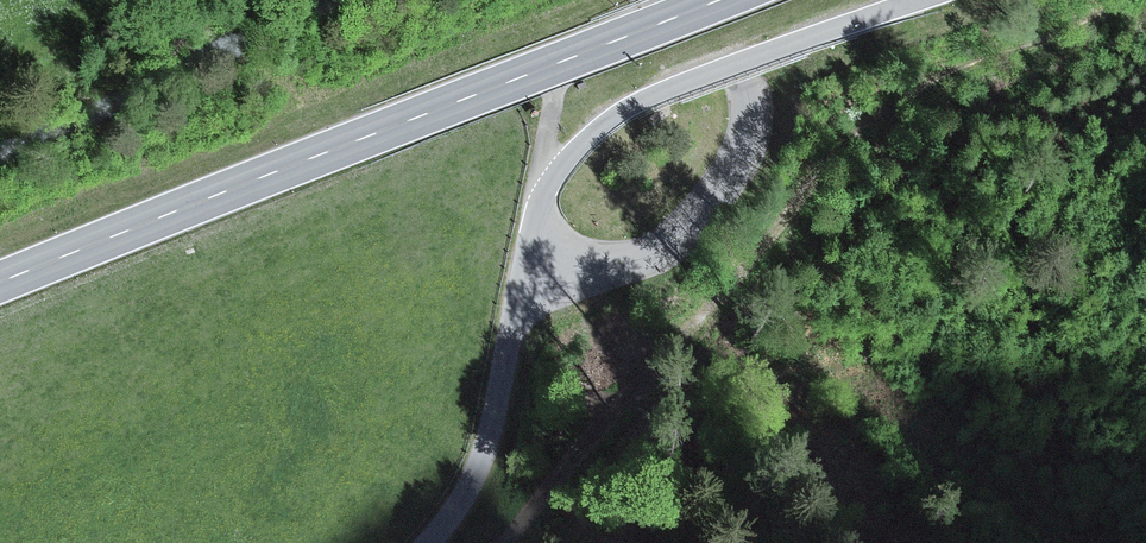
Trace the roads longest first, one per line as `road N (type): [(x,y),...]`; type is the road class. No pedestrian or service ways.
road 1 (tertiary): [(430,542),(483,462),(517,293),(562,165),(592,135),(688,79),(910,0)]
road 2 (primary): [(721,0),(0,288)]
road 3 (track): [(507,542),(677,319)]

